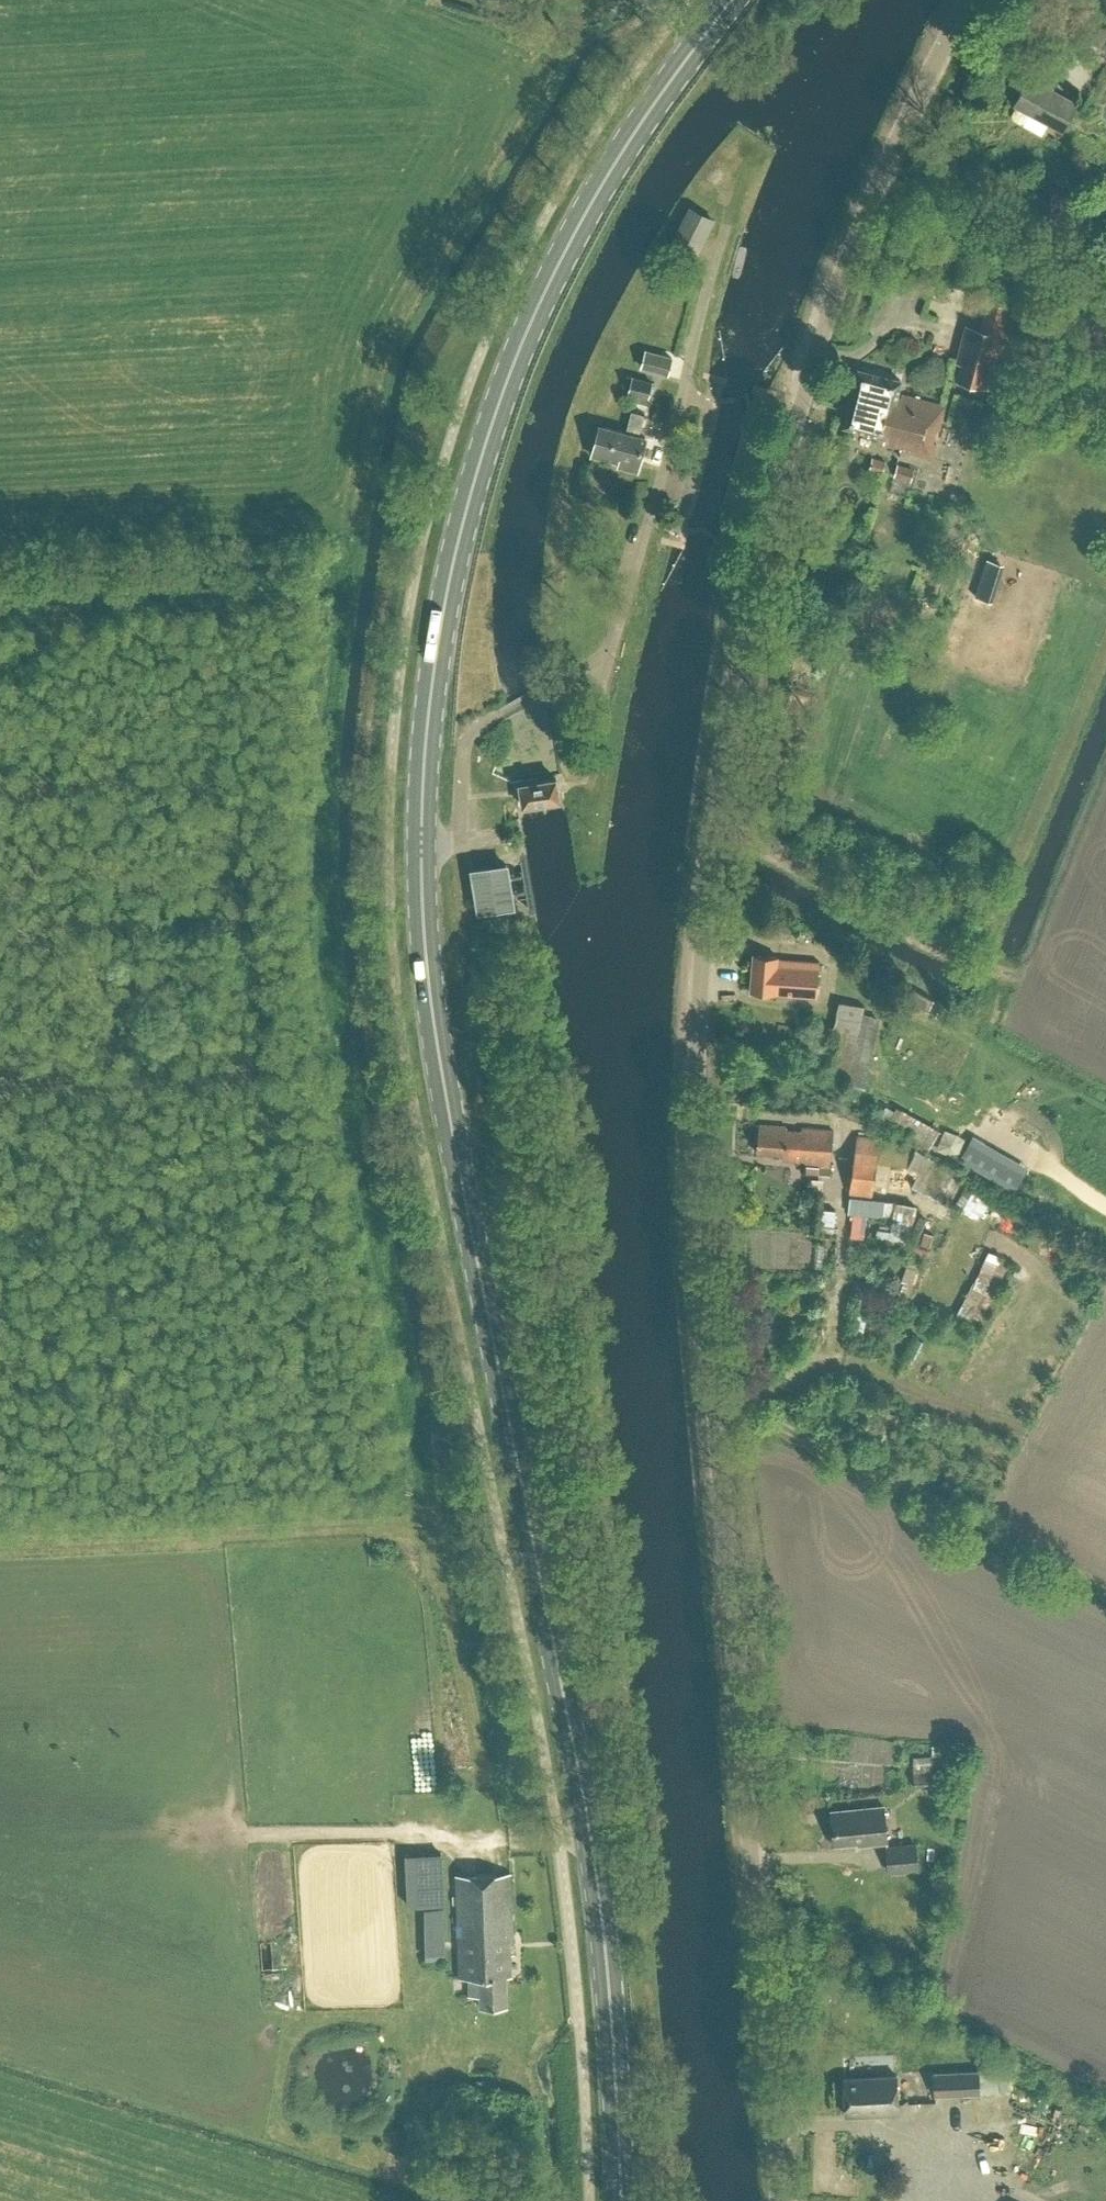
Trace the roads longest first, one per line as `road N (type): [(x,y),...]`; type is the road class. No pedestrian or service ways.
road 1 (primary): [(623,2200),(610,1998),(579,1773),(443,1071),(424,945),(421,818),(434,646),(464,506),(518,342),(625,143),(733,0)]
road 2 (unclassified): [(777,2200),(693,1110),(710,864),(765,541),(806,375),(892,150),(969,0)]
road 3 (track): [(532,1526),(0,1546)]
road 4 (track): [(1004,976),(751,838),(715,831)]

